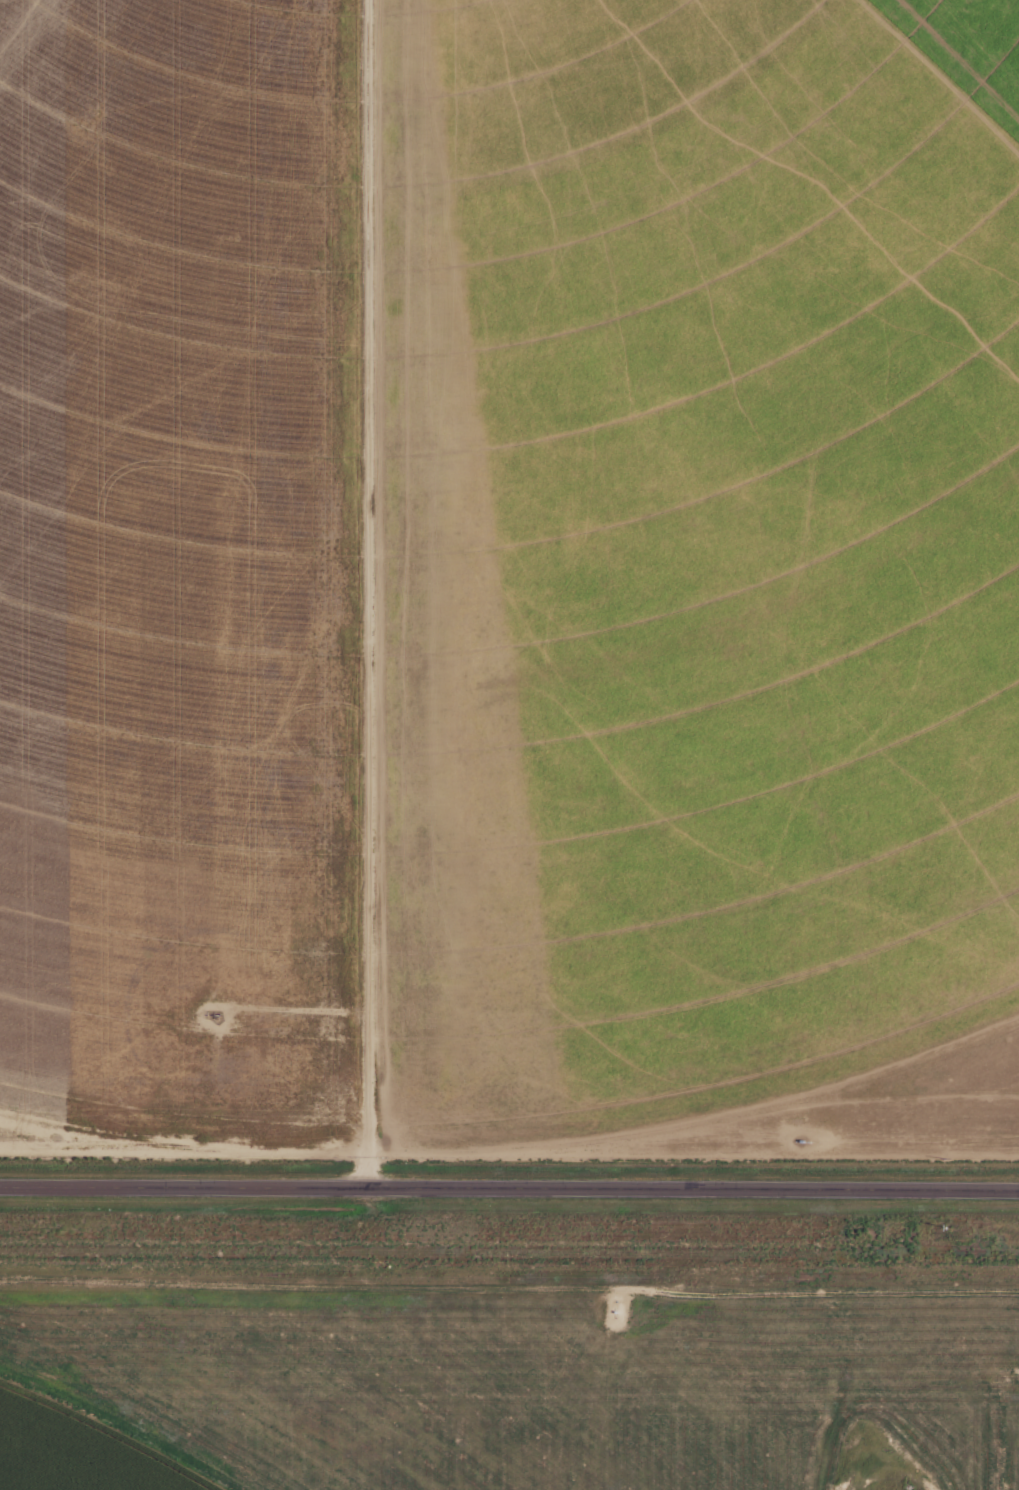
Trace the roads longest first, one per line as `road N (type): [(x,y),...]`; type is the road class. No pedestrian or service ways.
road 1 (secondary): [(0,1184),(1018,1189)]

